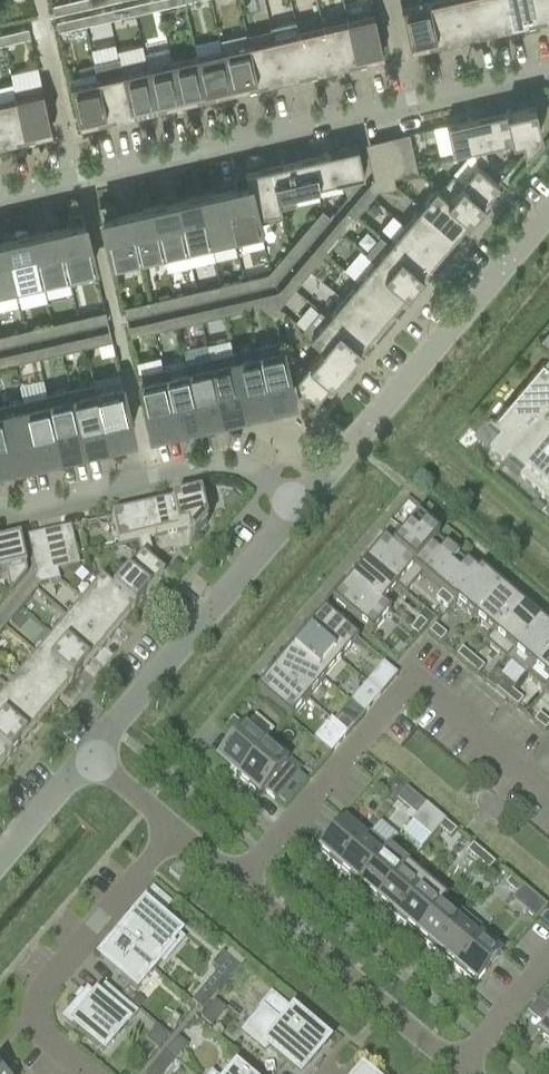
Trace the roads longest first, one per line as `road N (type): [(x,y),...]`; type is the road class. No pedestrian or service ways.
road 1 (unclassified): [(0,198),(548,68)]
road 2 (residential): [(235,880),(414,677),(548,794)]
road 3 (residential): [(296,509),(548,211)]
road 4 (residential): [(90,756),(296,509)]
road 5 (residential): [(80,1073),(41,1040),(31,1014),(39,986),(176,831)]
road 6 (unclassified): [(0,516),(230,468),(270,482),(296,509)]
road 7 (residential): [(235,880),(458,1068)]
road 8 (residential): [(548,960),(458,1068)]
road 9 (residential): [(0,856),(90,756)]

